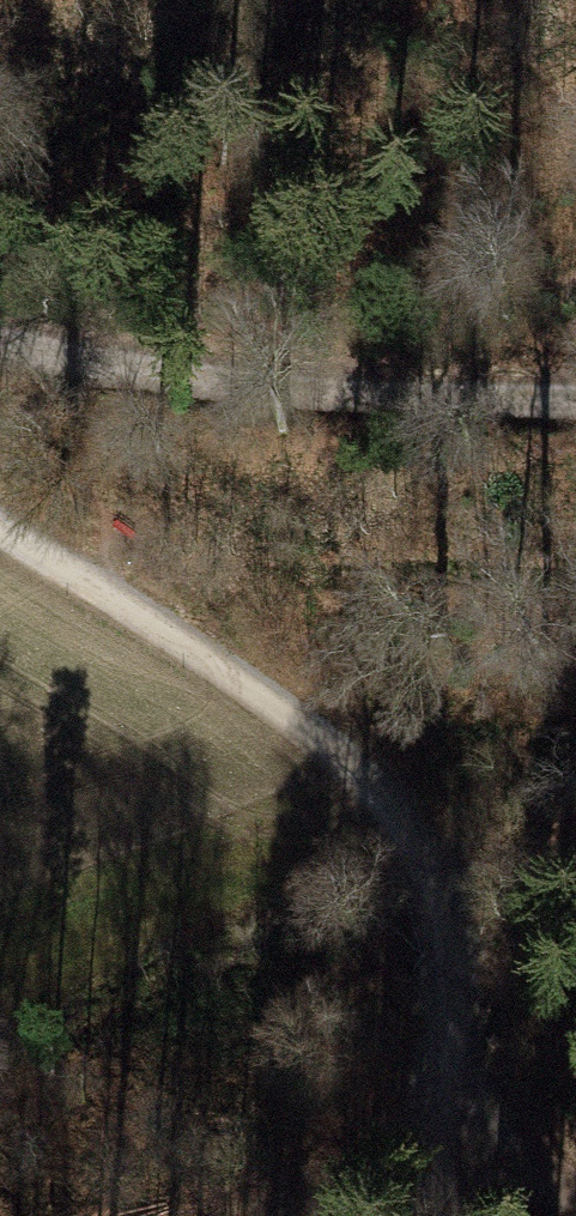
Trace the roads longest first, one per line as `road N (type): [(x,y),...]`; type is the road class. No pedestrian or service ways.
road 1 (track): [(0,529),(265,698),(360,772),(425,849),(459,991),(440,1165)]
road 2 (track): [(0,342),(151,371),(358,393),(575,396)]
road 3 (track): [(440,1165),(575,1204)]
road 4 (track): [(320,1215),(440,1165)]

